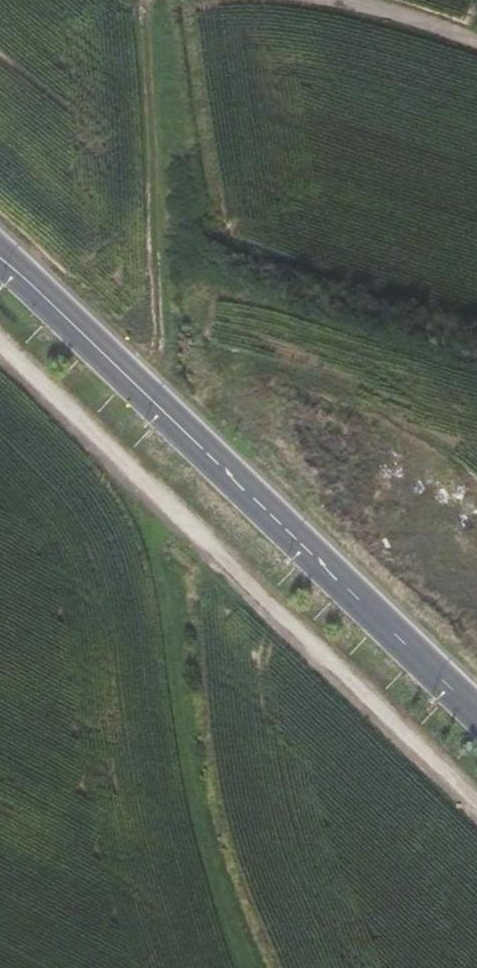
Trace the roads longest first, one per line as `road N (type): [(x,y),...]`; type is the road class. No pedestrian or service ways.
road 1 (unclassified): [(476,713),(0,258)]
road 2 (track): [(193,535),(197,748),(218,913),(244,967)]
road 3 (track): [(220,0),(362,2),(476,38)]

